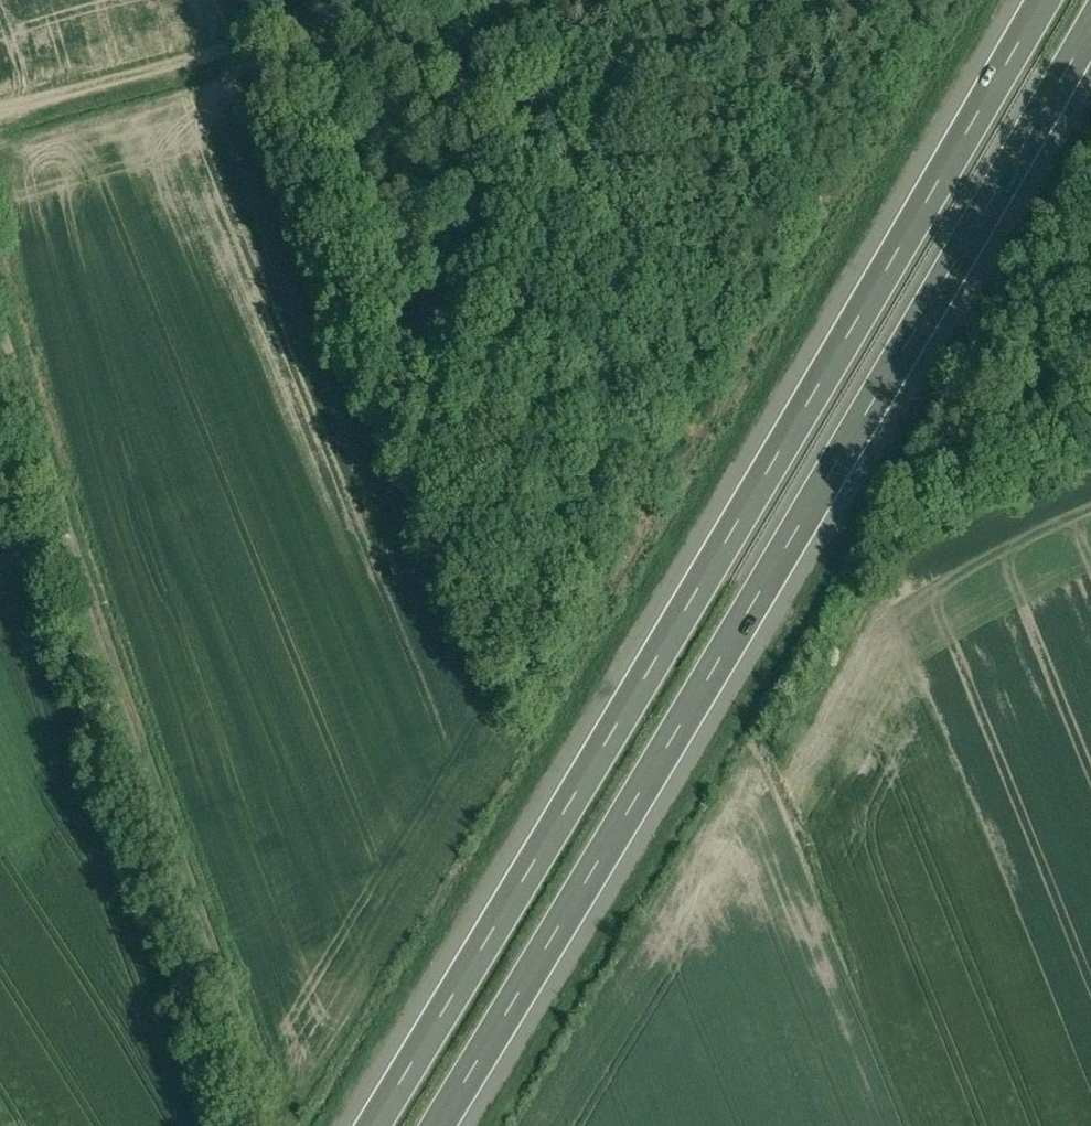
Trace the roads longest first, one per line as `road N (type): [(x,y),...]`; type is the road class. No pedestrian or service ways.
road 1 (motorway): [(1023,0),(355,1125)]
road 2 (motorway): [(440,1125),(1090,35)]
road 3 (track): [(262,1087),(70,543),(0,318)]
road 4 (track): [(0,106),(403,0)]

